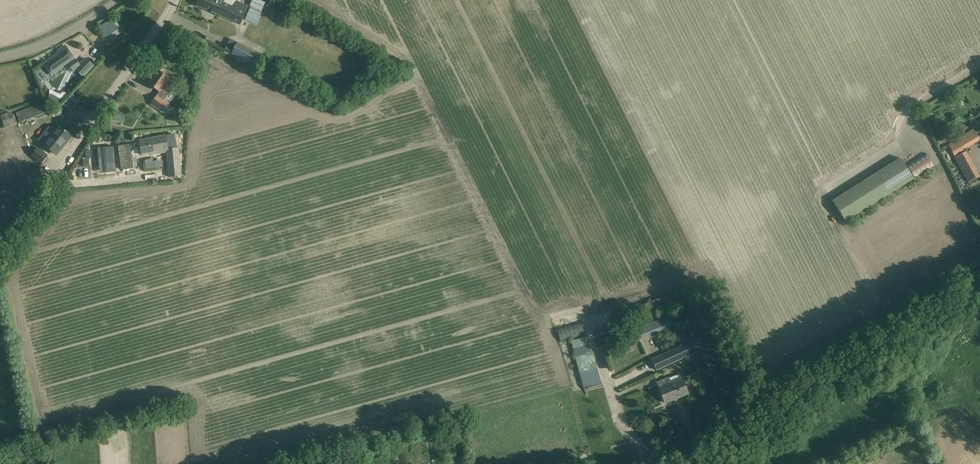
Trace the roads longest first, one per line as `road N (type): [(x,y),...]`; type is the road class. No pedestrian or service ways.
road 1 (unclassified): [(691,463),(879,352),(979,279)]
road 2 (unclassified): [(0,231),(68,158),(174,0)]
road 3 (unclassified): [(0,57),(53,40),(114,0)]

